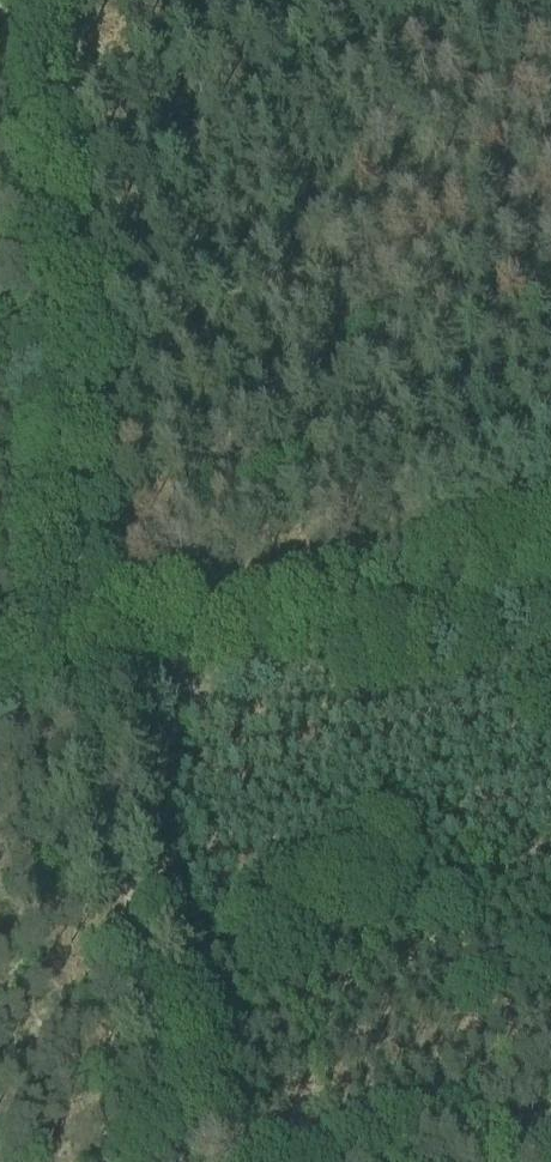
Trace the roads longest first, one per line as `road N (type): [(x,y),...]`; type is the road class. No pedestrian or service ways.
road 1 (track): [(29,0),(74,628)]
road 2 (track): [(550,605),(0,727)]
road 3 (track): [(550,514),(74,628)]
road 4 (track): [(182,1161),(85,709)]

